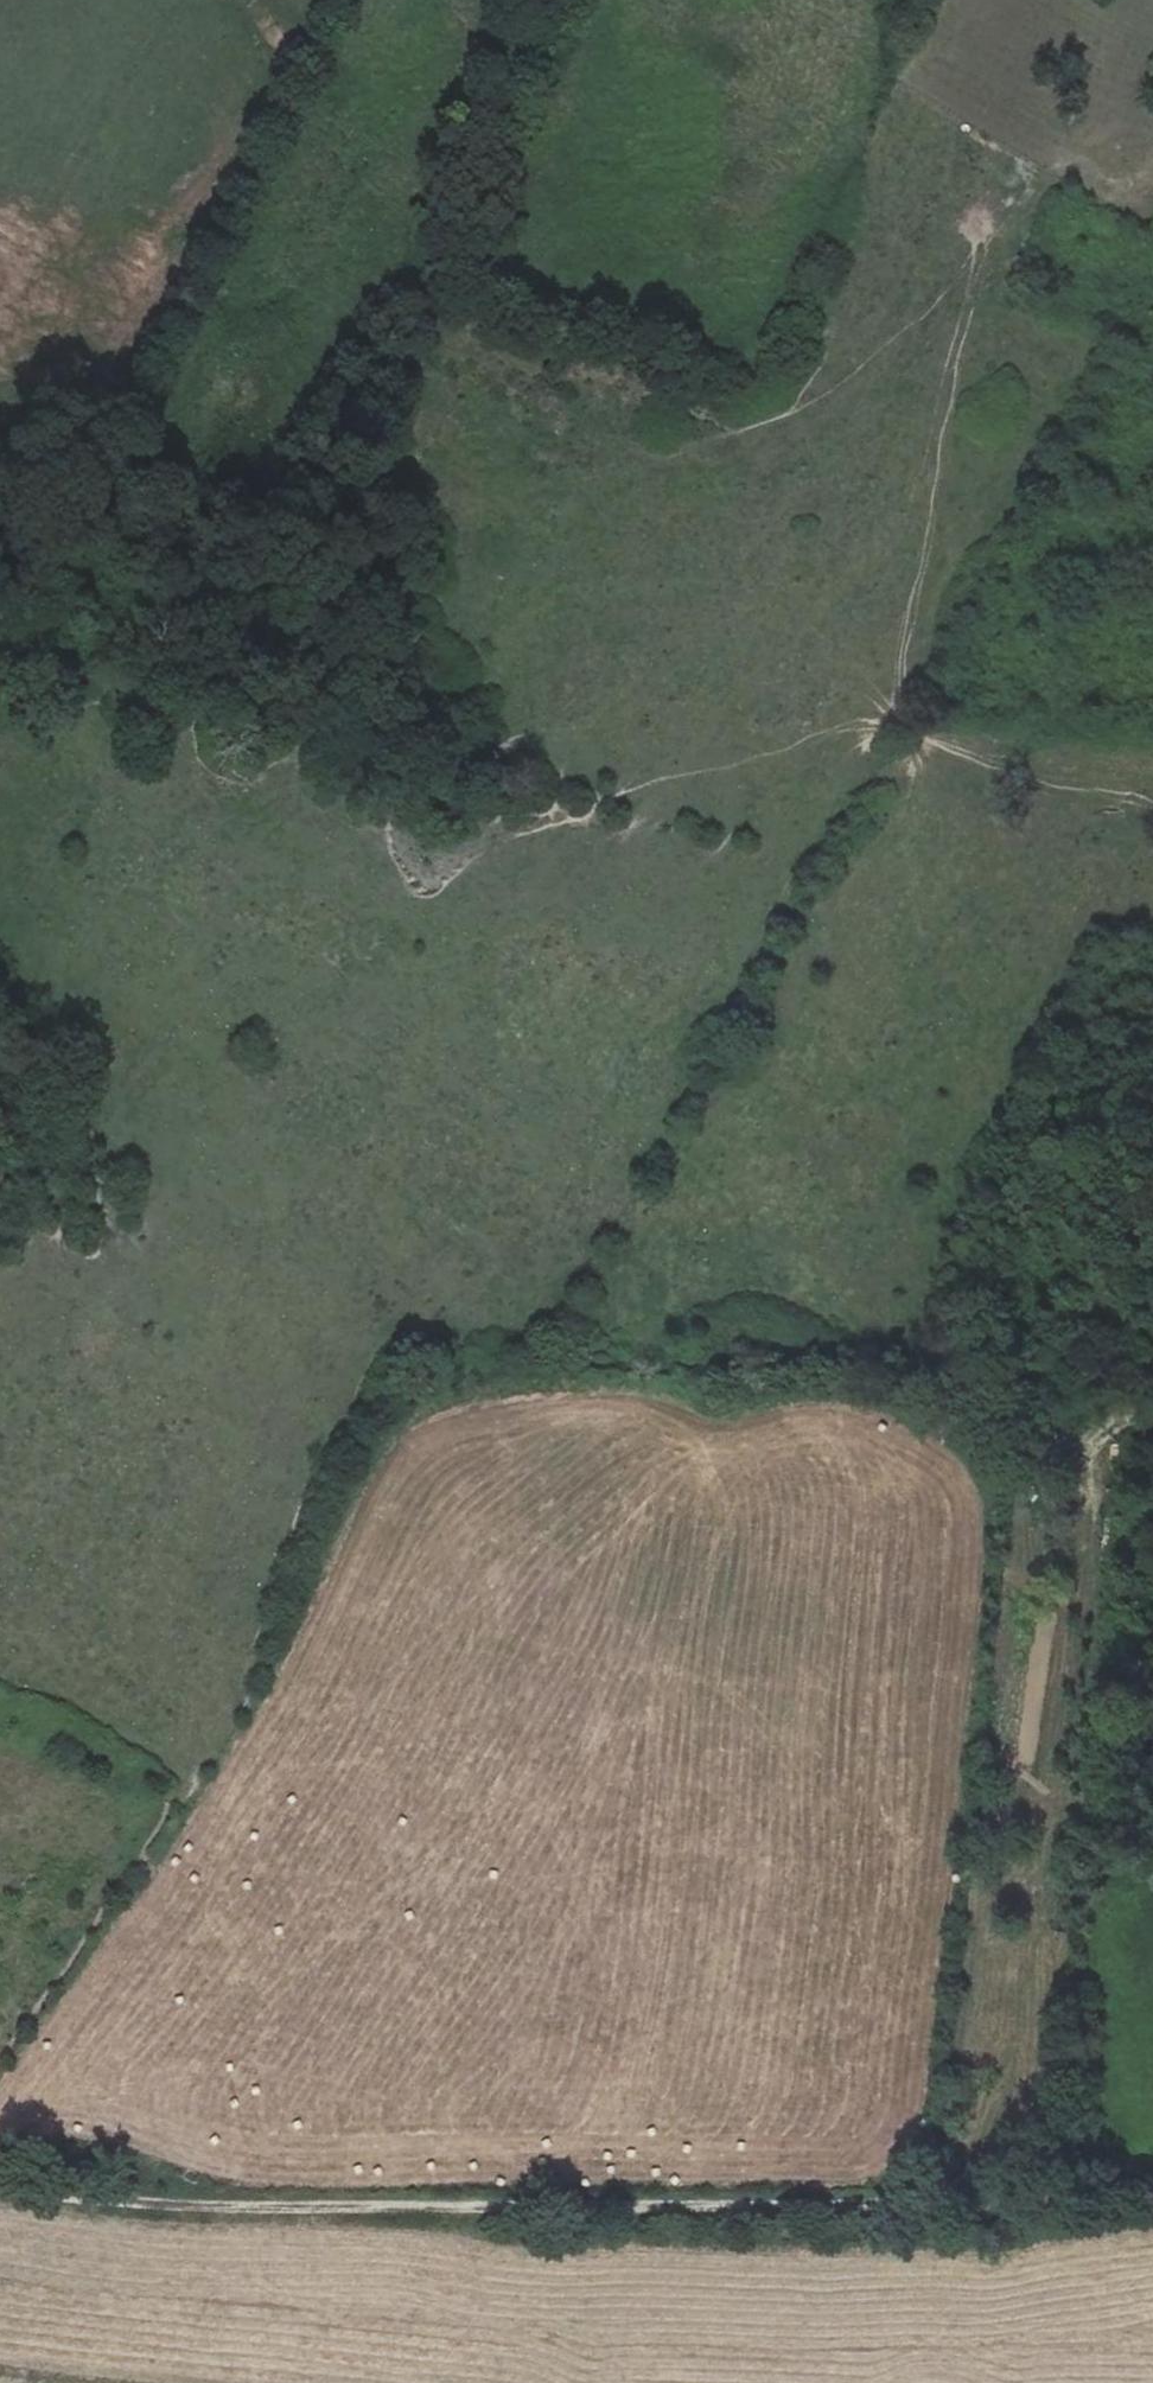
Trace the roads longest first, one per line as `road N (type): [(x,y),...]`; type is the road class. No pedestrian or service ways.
road 1 (track): [(1152,2187),(988,2208),(221,2209),(0,2185)]

